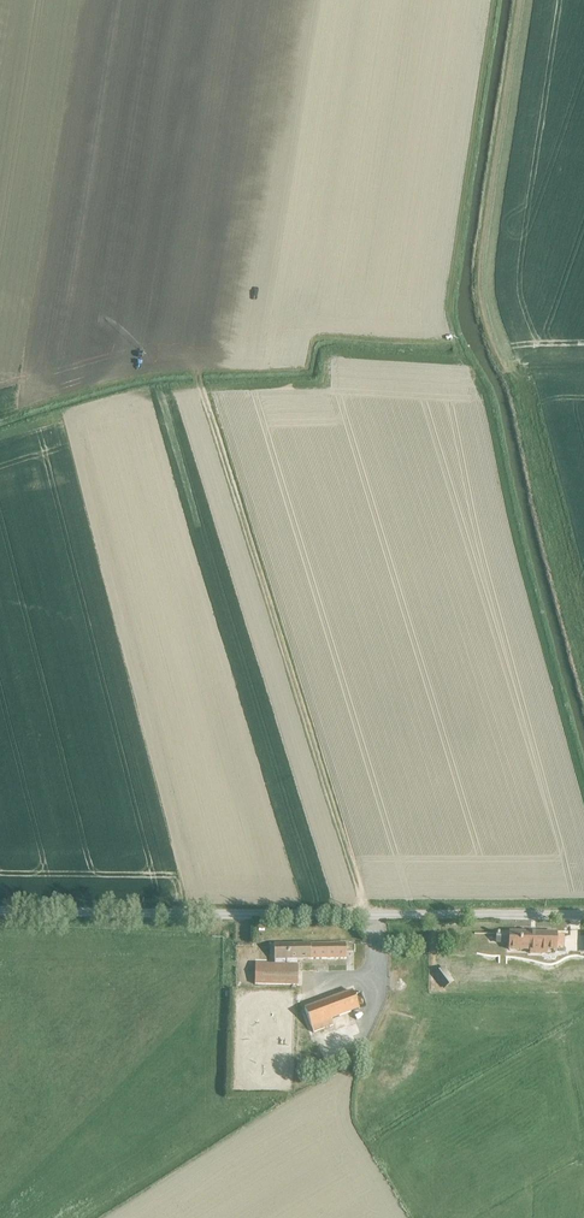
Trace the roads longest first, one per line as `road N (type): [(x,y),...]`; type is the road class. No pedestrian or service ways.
road 1 (unclassified): [(0,914),(583,914)]
road 2 (track): [(196,364),(374,918)]

